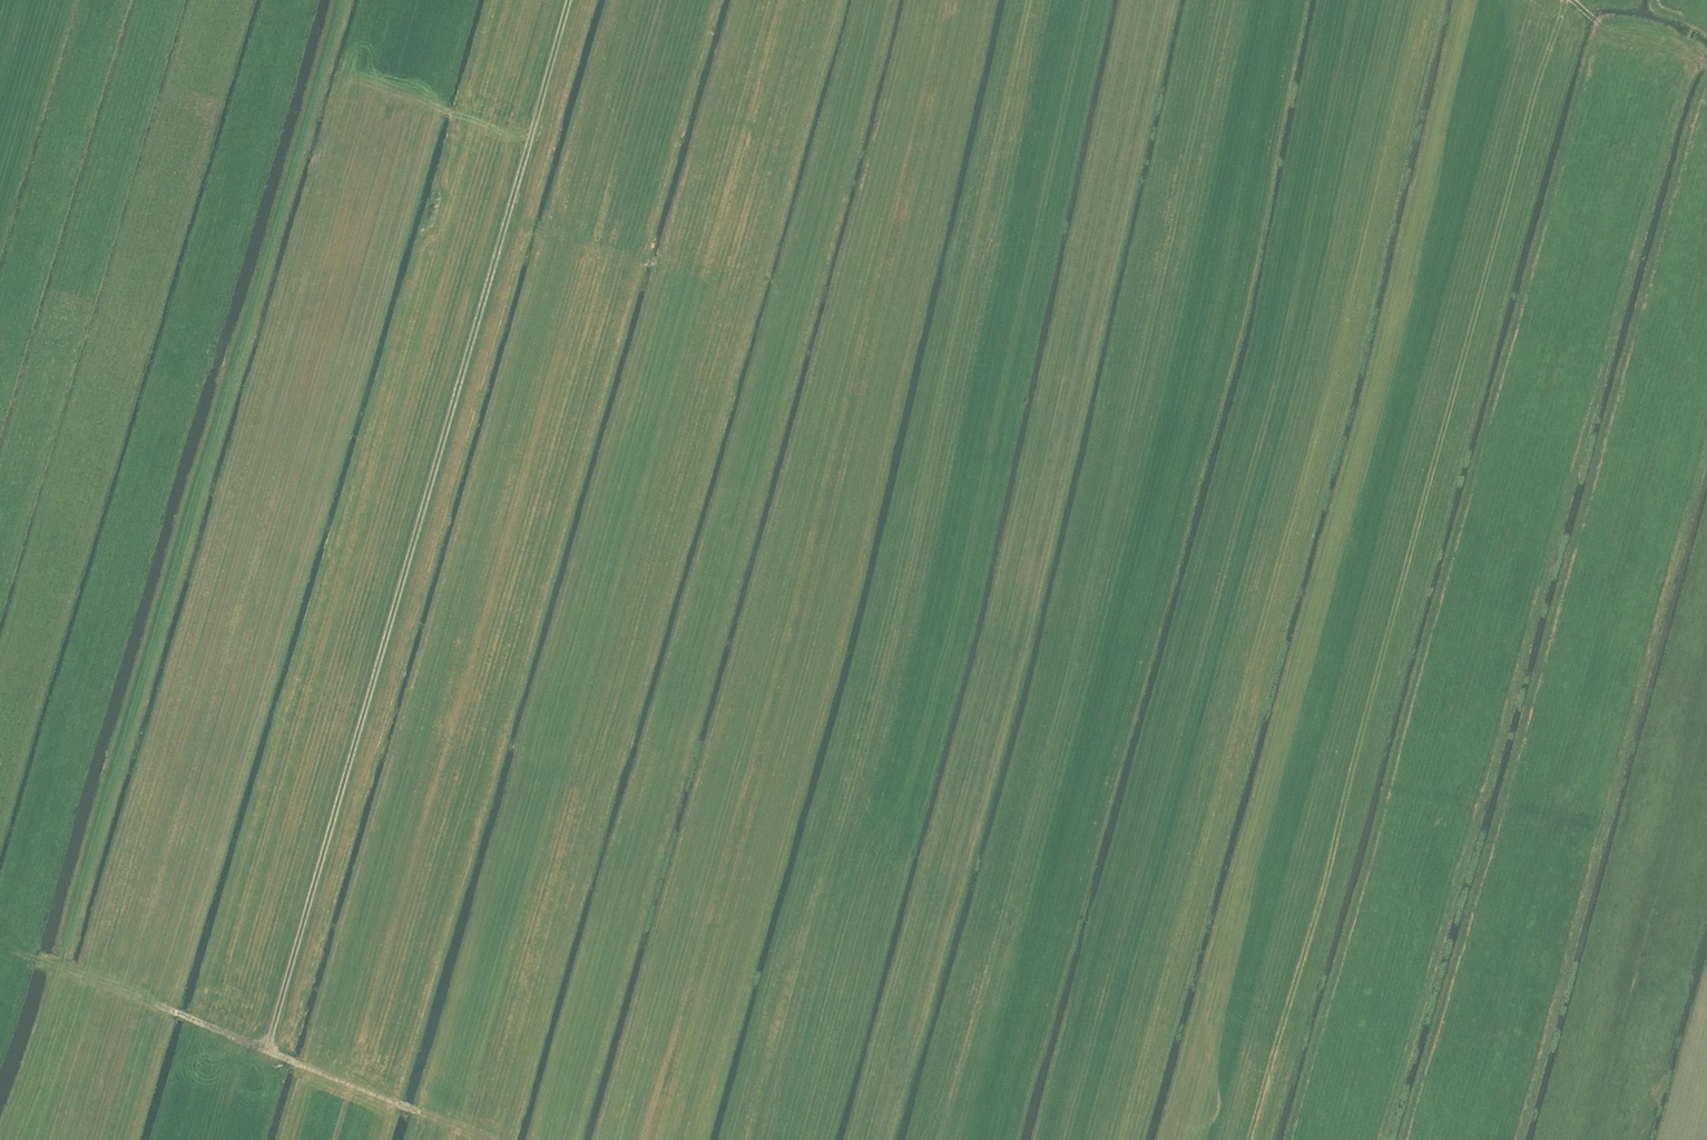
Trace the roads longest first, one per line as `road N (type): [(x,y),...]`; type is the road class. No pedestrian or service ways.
road 1 (track): [(492,1139),(267,1051),(567,0)]
road 2 (track): [(267,1051),(0,946)]
road 3 (track): [(1572,0),(1601,26),(1706,64)]

